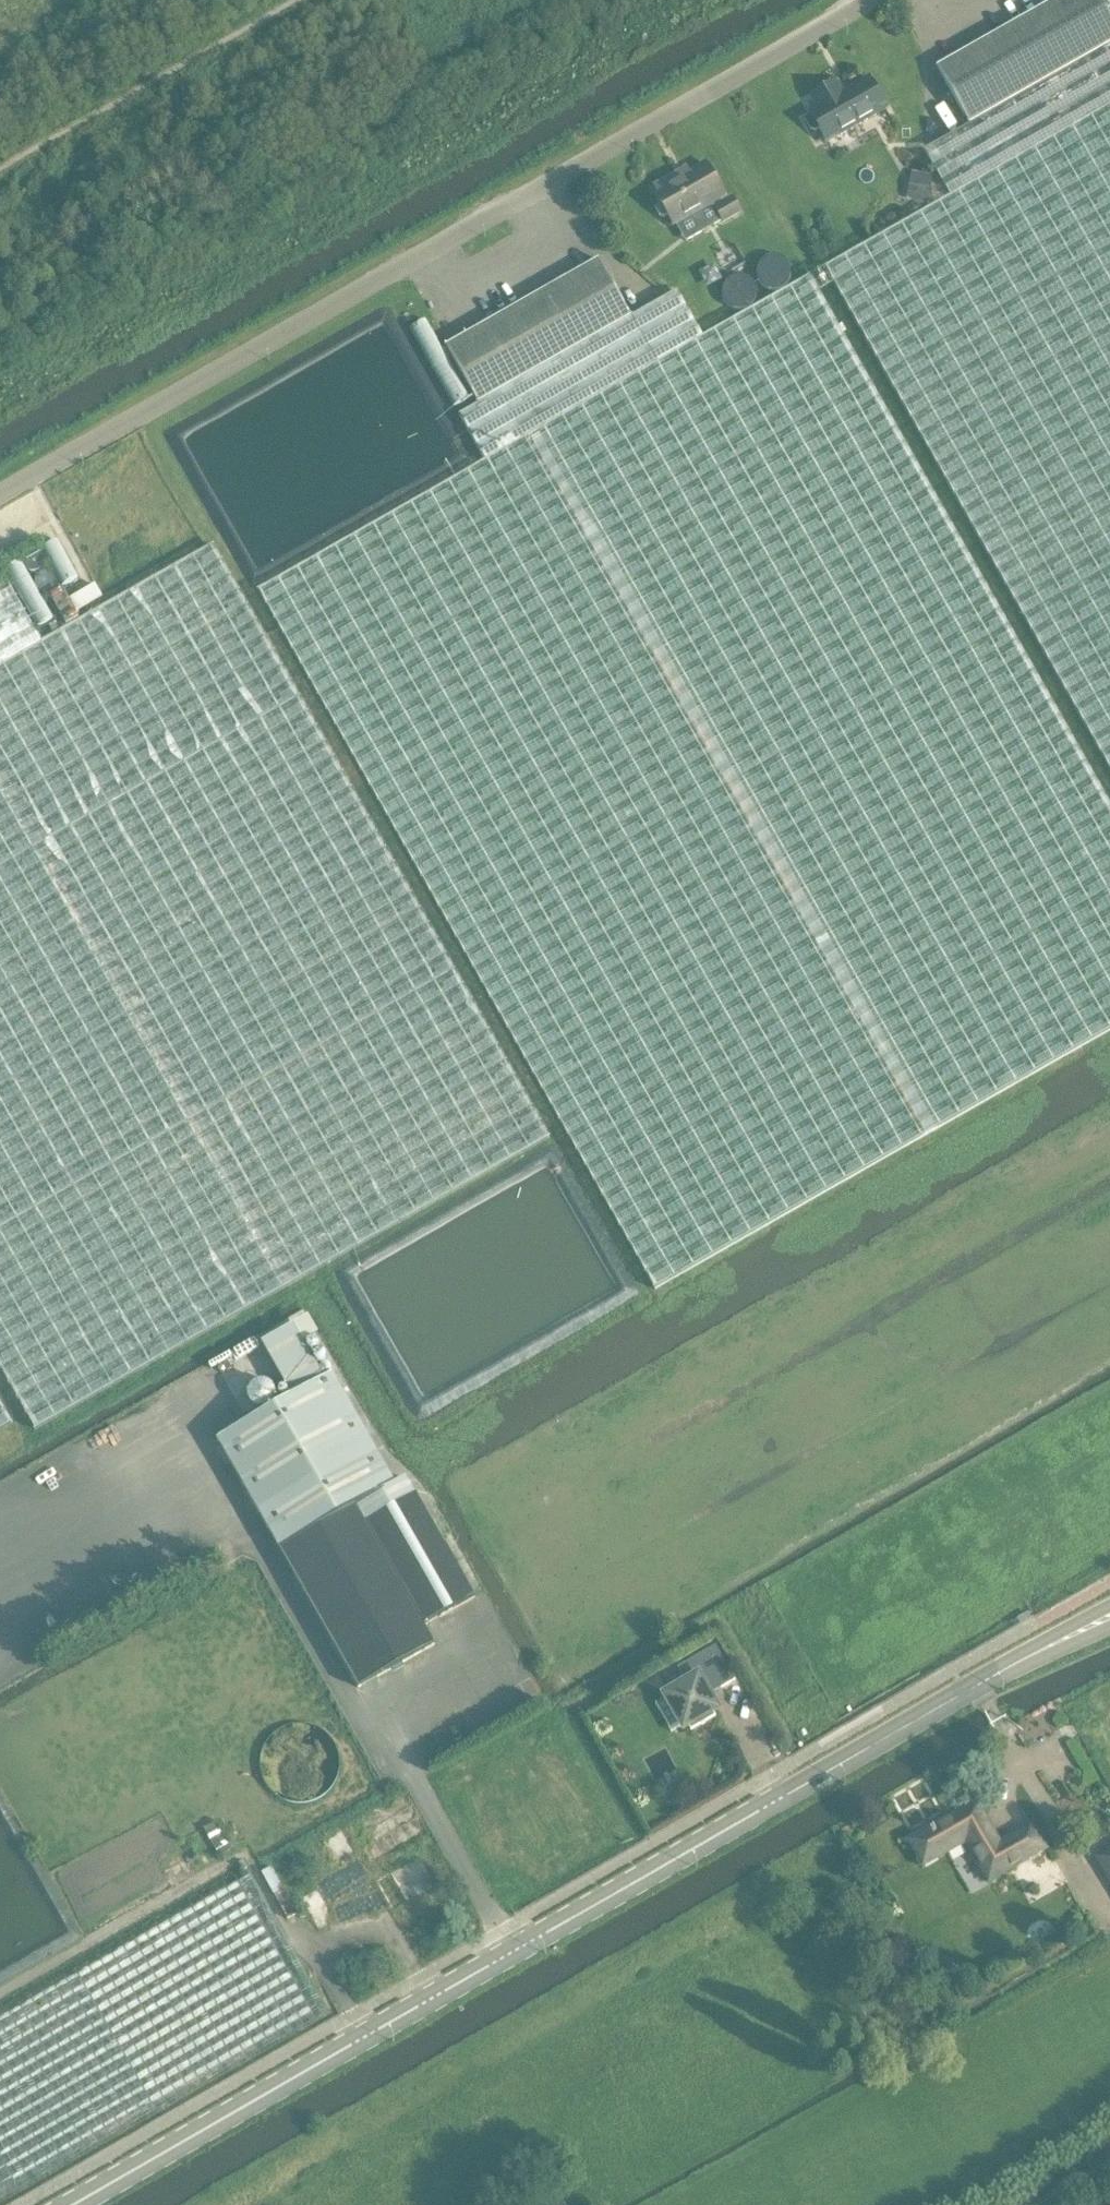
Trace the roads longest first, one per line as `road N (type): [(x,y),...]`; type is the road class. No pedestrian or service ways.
road 1 (tertiary): [(81,2204),(635,1878),(1109,1618)]
road 2 (unclassified): [(0,495),(873,0)]

